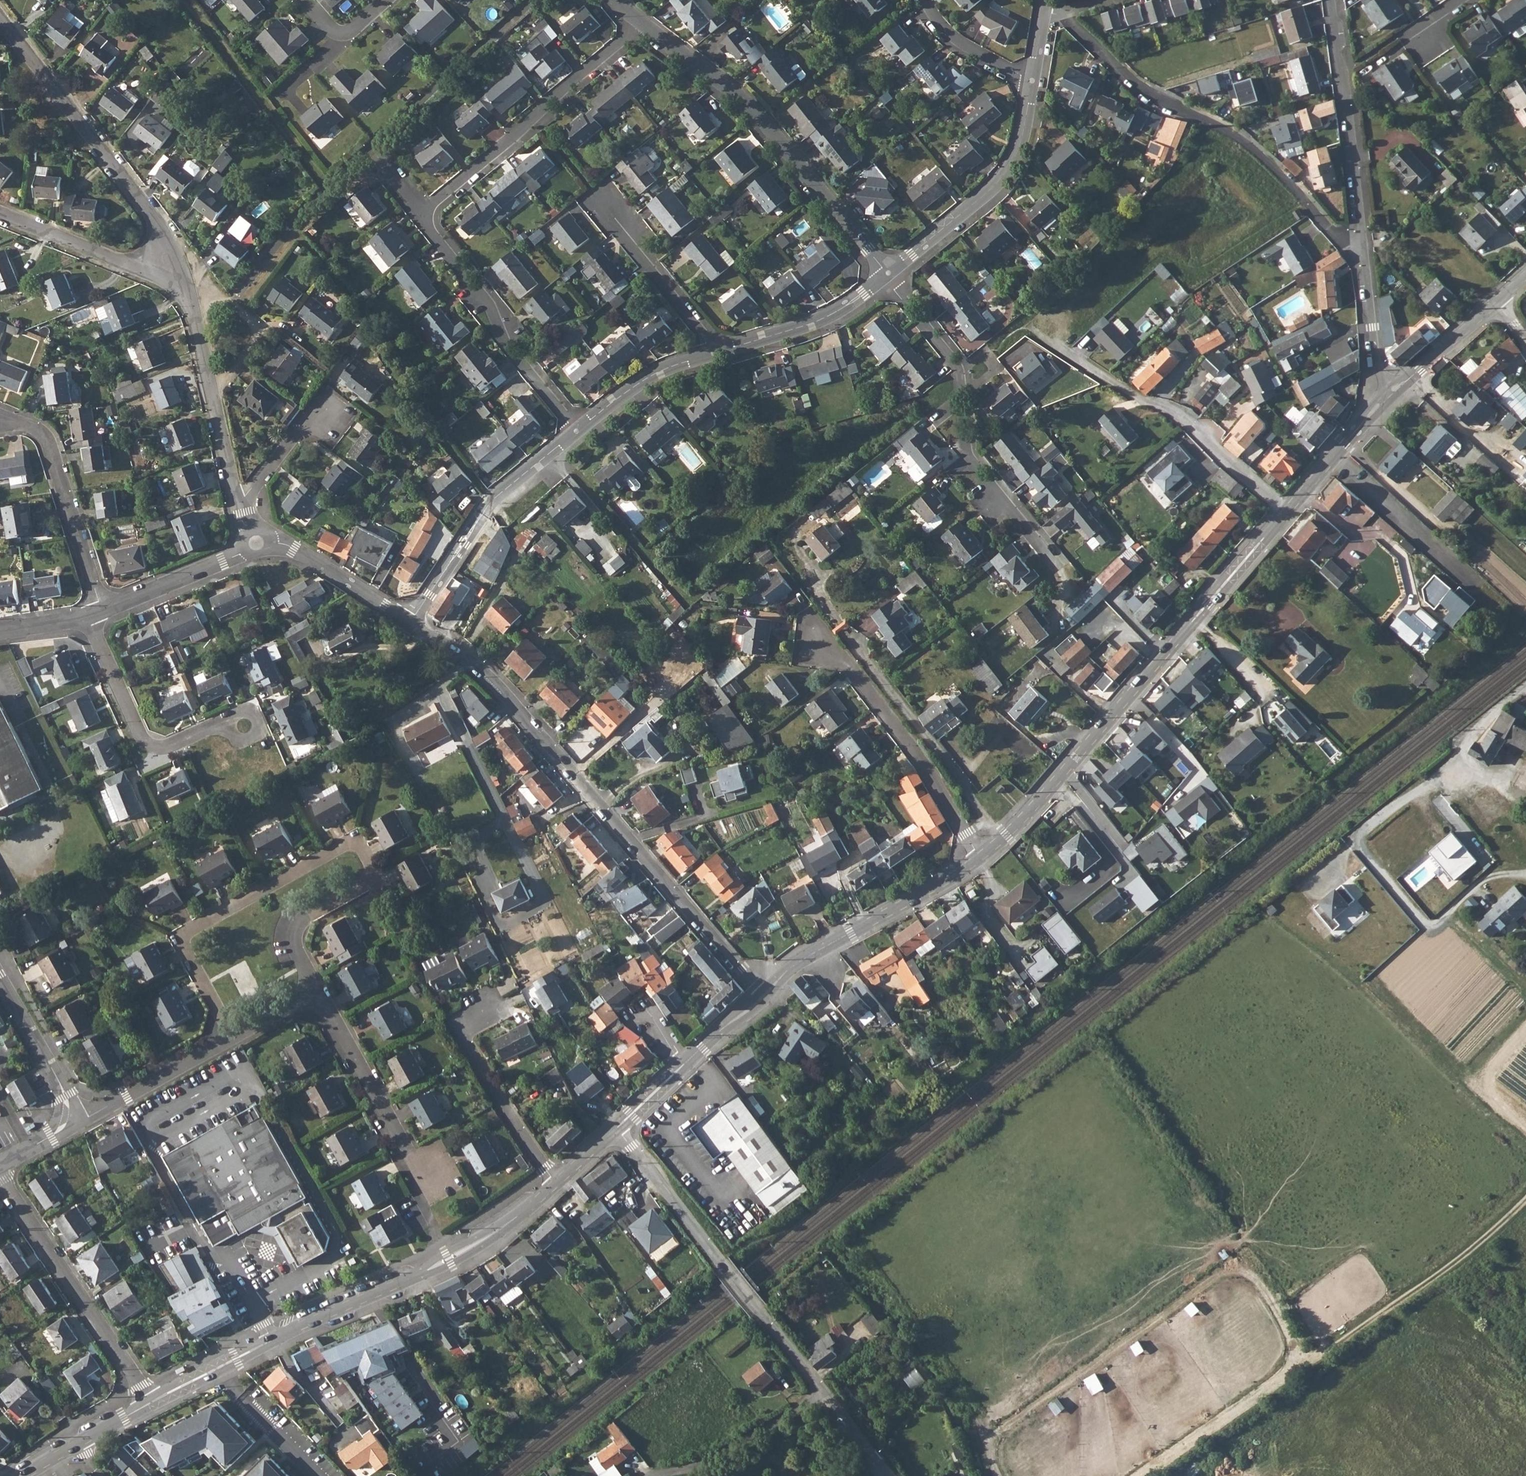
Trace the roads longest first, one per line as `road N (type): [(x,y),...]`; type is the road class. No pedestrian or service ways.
road 1 (residential): [(413,622),(478,668),(767,993)]
road 2 (residential): [(234,1040),(188,955),(187,936),(345,845),(362,851),(374,880),(311,911),(297,929),(294,950),(312,998)]
road 3 (track): [(1150,1475),(1459,1260),(1525,1203)]
road 4 (tertiary): [(1288,512),(1123,707),(980,858)]
road 5 (tertiary): [(556,1186),(482,1247),(151,1403)]
road 6 (residential): [(1364,256),(1227,132),(1148,95),(1064,17)]
road 7 (residential): [(889,273),(761,120),(642,24)]
road 8 (unclassified): [(614,1133),(823,1388)]
road 9 (residential): [(1036,542),(973,467),(958,371),(889,273)]
road 10 (residential): [(642,24),(421,214)]
road 11 (residential): [(0,1171),(151,1403)]
road 12 (residential): [(1288,512),(1175,412),(1069,356)]
road 13 (residential): [(421,214),(506,345),(576,432)]
road 14 (residential): [(819,647),(848,667),(898,732),(980,858)]
road 15 (residential): [(1364,256),(1331,0)]
road 16 (residential): [(156,222),(0,19)]
road 17 (residential): [(576,432),(492,500),(413,622)]
road 18 (tertiary): [(980,858),(792,967),(767,993)]
road 19 (residential): [(1033,80),(1014,163),(889,273)]
road 20 (residential): [(240,505),(189,300),(167,267)]
road 21 (residential): [(243,727),(210,729),(165,750),(139,736),(87,618)]
road 22 (residential): [(26,424),(47,438),(101,612)]
road 23 (residential): [(482,1013),(463,1038),(556,1186)]
road 24 (residential): [(643,1475),(772,1424),(823,1388)]
road 25 (residential): [(889,273),(819,323),(713,355)]
road 26 (track): [(985,352),(1097,264),(1128,220)]
road 27 (residential): [(604,202),(608,222),(713,355)]
road 28 (residential): [(234,1040),(91,1116),(64,1117)]
road 29 (residential): [(410,1155),(312,998)]
road 30 (residential): [(413,622),(294,549),(256,545)]
road 31 (residential): [(0,214),(126,264),(167,267)]
road 32 (residential): [(256,545),(101,612)]
road 33 (residential): [(713,355),(663,370),(576,432)]
road 34 (residential): [(64,1117),(60,1080),(0,979)]
road 35 (tertiary): [(1388,397),(1288,512)]
road 36 (tertiary): [(1495,302),(1388,397)]
road 37 (residential): [(1388,397),(1364,256)]
road 38 (residential): [(1033,80),(950,37),(924,0)]
road 39 (track): [(1525,686),(1428,782)]
road 40 (track): [(1525,1128),(1479,1087),(1525,1028)]
road 41 (residential): [(322,420),(299,430),(240,505)]

